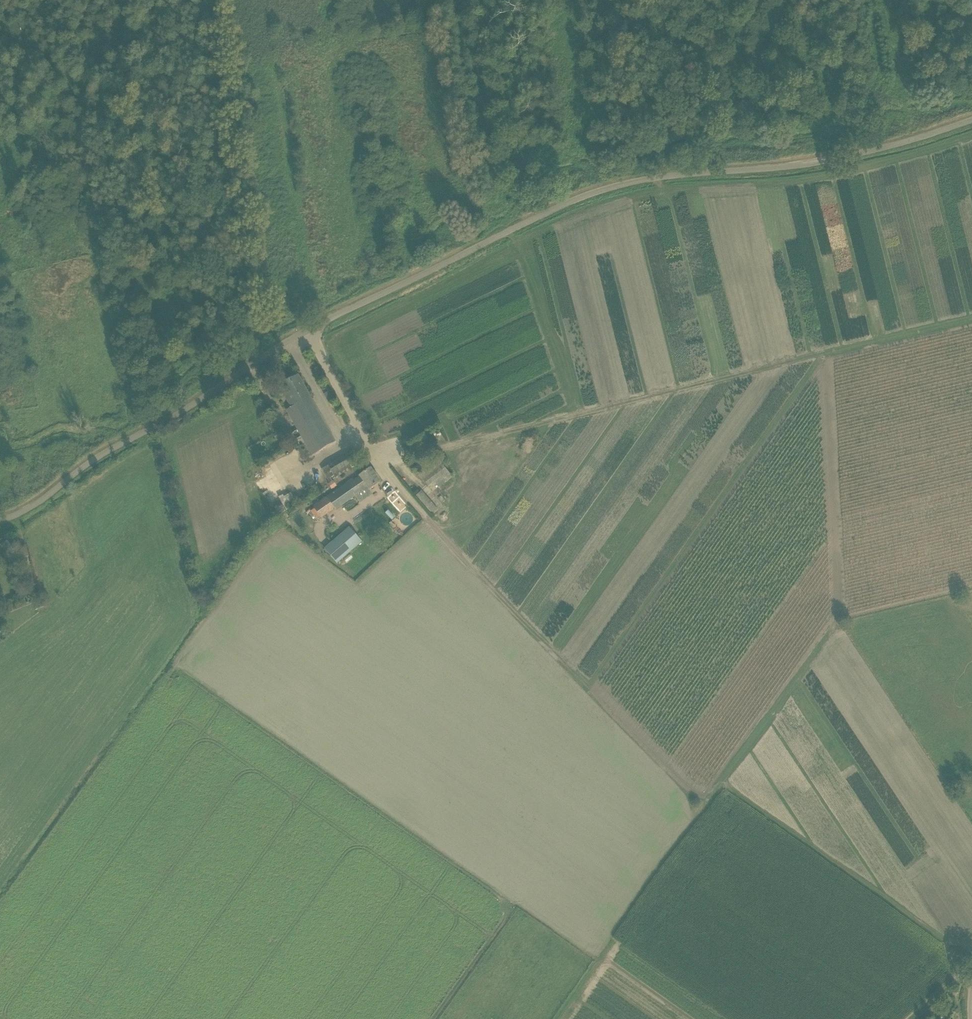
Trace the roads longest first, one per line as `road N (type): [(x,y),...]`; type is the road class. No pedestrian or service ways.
road 1 (unclassified): [(0,521),(307,330),(568,203),(646,178),(798,166),(971,120)]
road 2 (track): [(425,518),(371,448),(307,330)]

